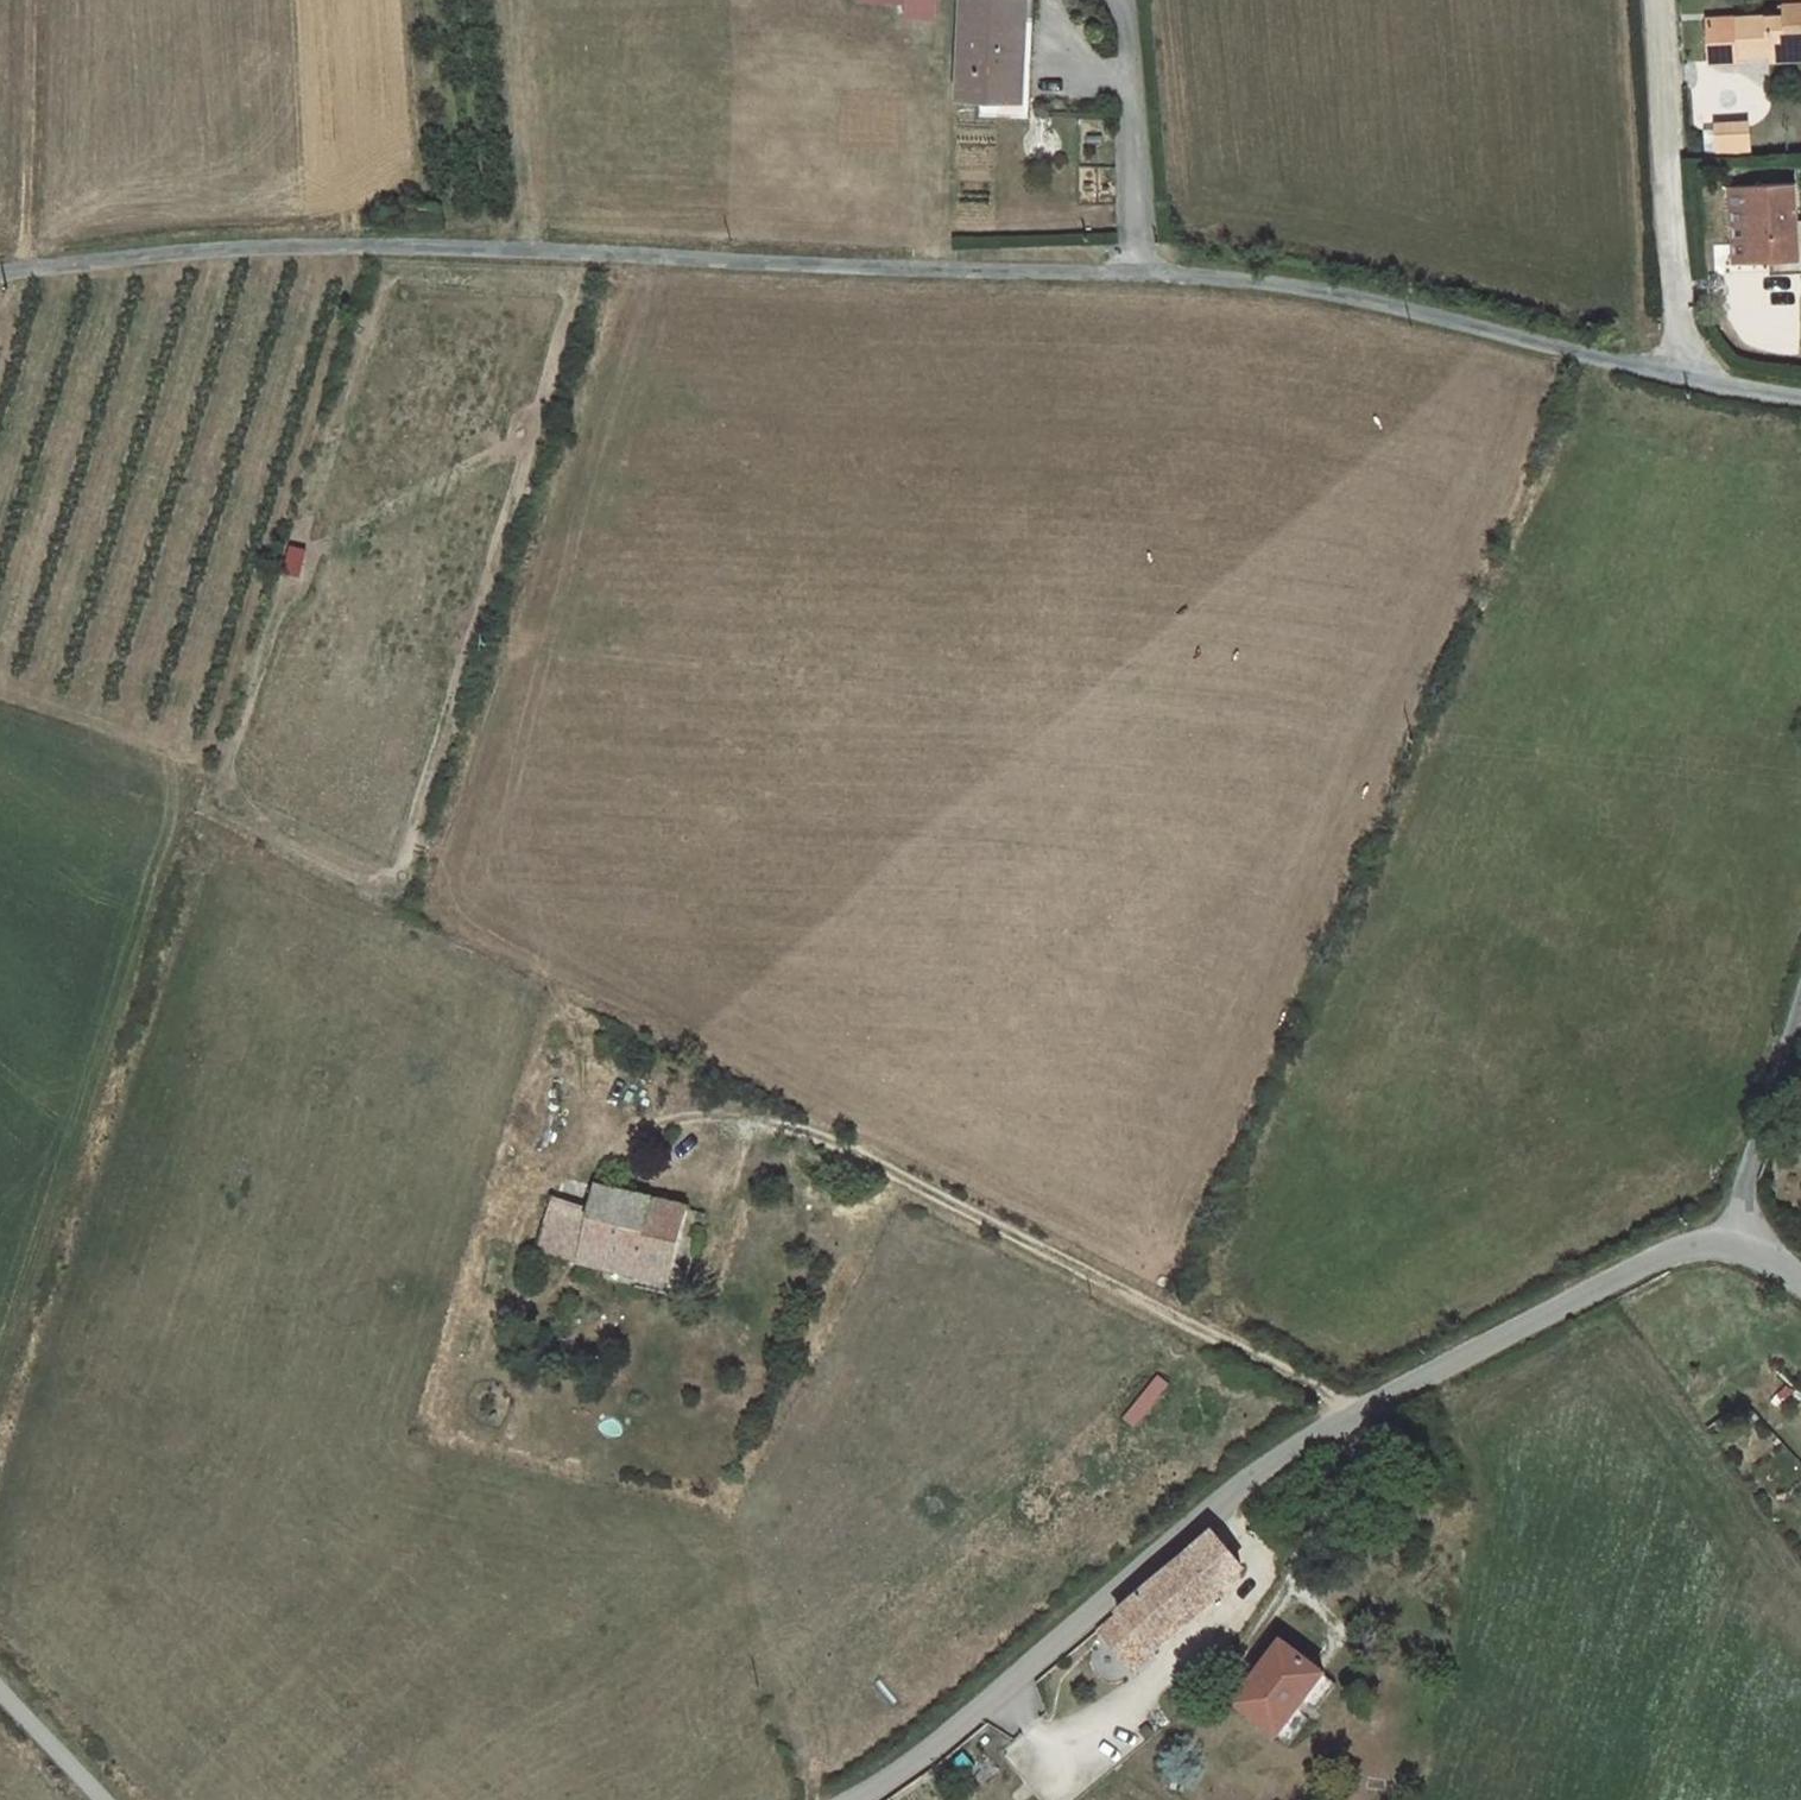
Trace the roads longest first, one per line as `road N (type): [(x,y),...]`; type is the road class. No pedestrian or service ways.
road 1 (unclassified): [(0,274),(293,244),(1141,271),(1351,294),(1800,395)]
road 2 (unclassified): [(853,1799),(928,1750),(1221,1504),(1355,1413),(1653,1263),(1732,1243)]
road 3 (unclassified): [(1800,1021),(1732,1243)]
road 4 (unclassified): [(0,1680),(109,1799)]

